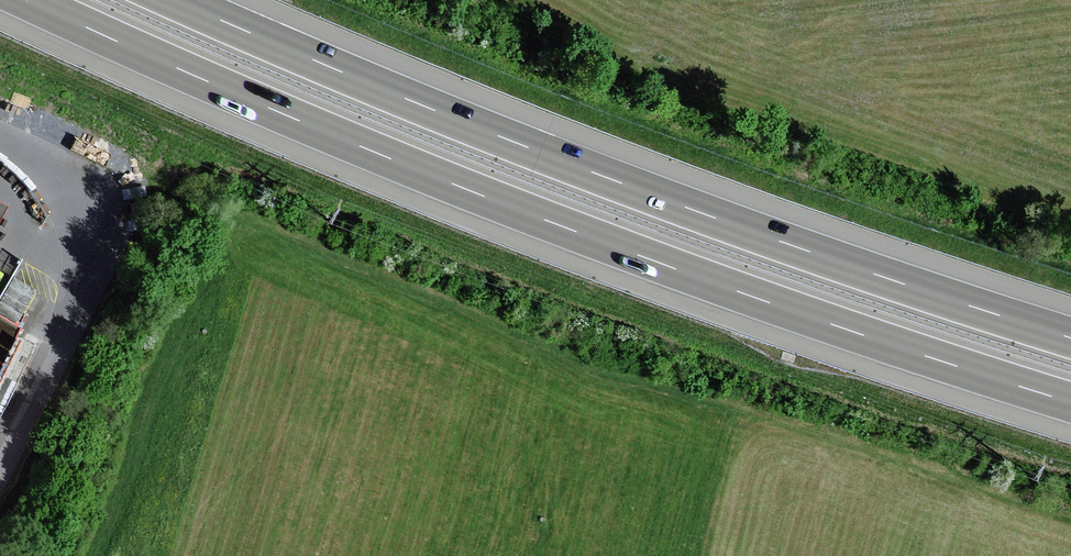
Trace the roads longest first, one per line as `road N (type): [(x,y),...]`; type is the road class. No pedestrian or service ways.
road 1 (motorway): [(21,0),(177,76),(613,251),(1070,403)]
road 2 (motorway): [(1070,339),(638,193),(174,0)]

